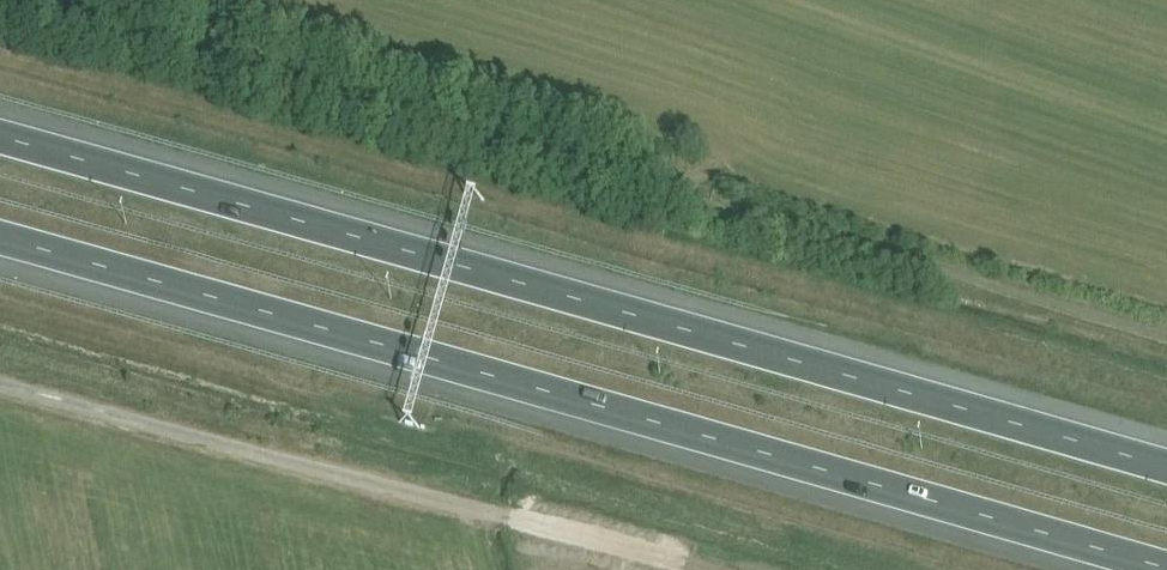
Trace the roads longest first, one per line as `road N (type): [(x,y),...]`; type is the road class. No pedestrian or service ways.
road 1 (motorway): [(0,234),(1166,569)]
road 2 (motorway): [(1166,467),(0,137)]
road 3 (unclassified): [(4,0),(663,176)]
road 4 (unclassified): [(497,514),(0,384)]

